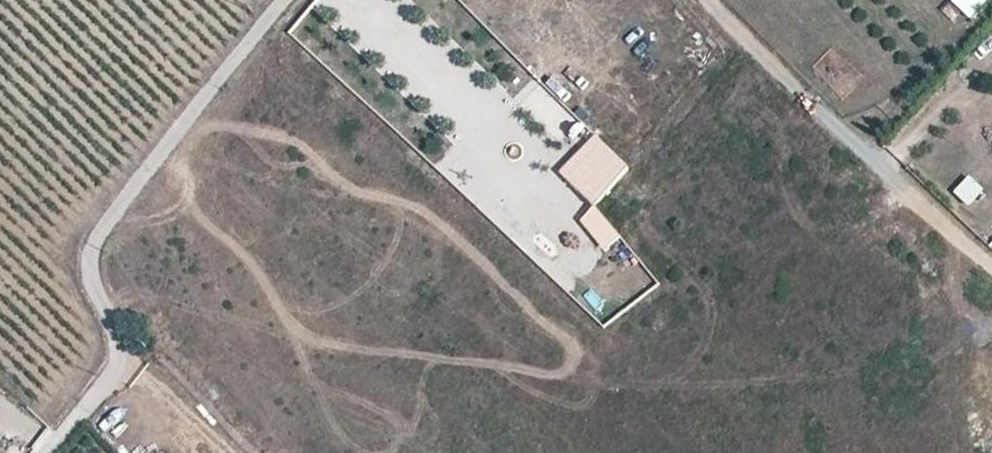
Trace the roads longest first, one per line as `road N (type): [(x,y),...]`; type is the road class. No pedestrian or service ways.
road 1 (unclassified): [(51,452),(116,368),(118,335),(92,267),(102,234),(291,0)]
road 2 (track): [(740,0),(873,157),(991,268)]

